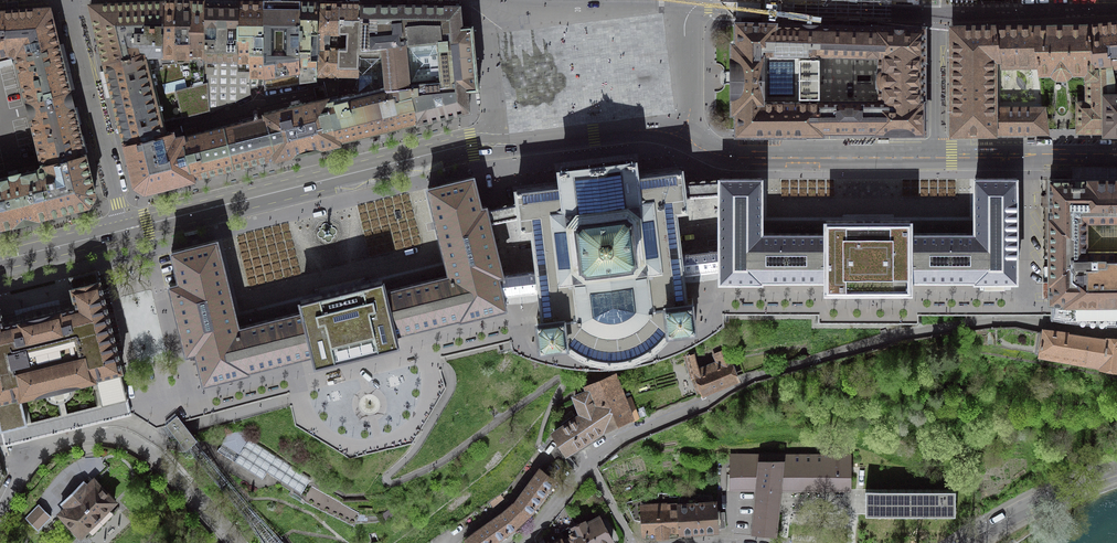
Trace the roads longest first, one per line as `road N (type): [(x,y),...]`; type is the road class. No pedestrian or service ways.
road 1 (tertiary): [(125,231),(467,145),(497,144)]
road 2 (residential): [(524,542),(622,437),(753,377),(813,359)]
road 3 (tertiary): [(692,139),(735,155),(939,156)]
road 4 (residential): [(940,15),(694,8)]
road 5 (residential): [(66,0),(125,231)]
road 6 (tertiary): [(497,144),(644,128),(692,139)]
road 7 (tertiary): [(939,156),(1116,157)]
road 8 (residential): [(1116,8),(940,15)]
road 9 (residential): [(1116,471),(1034,504),(967,542)]
road 10 (residential): [(485,1),(497,144)]
road 11 (residential): [(940,15),(939,156)]
road 12 (residential): [(694,8),(685,23),(692,139)]
road 13 (tertiary): [(0,263),(125,231)]

